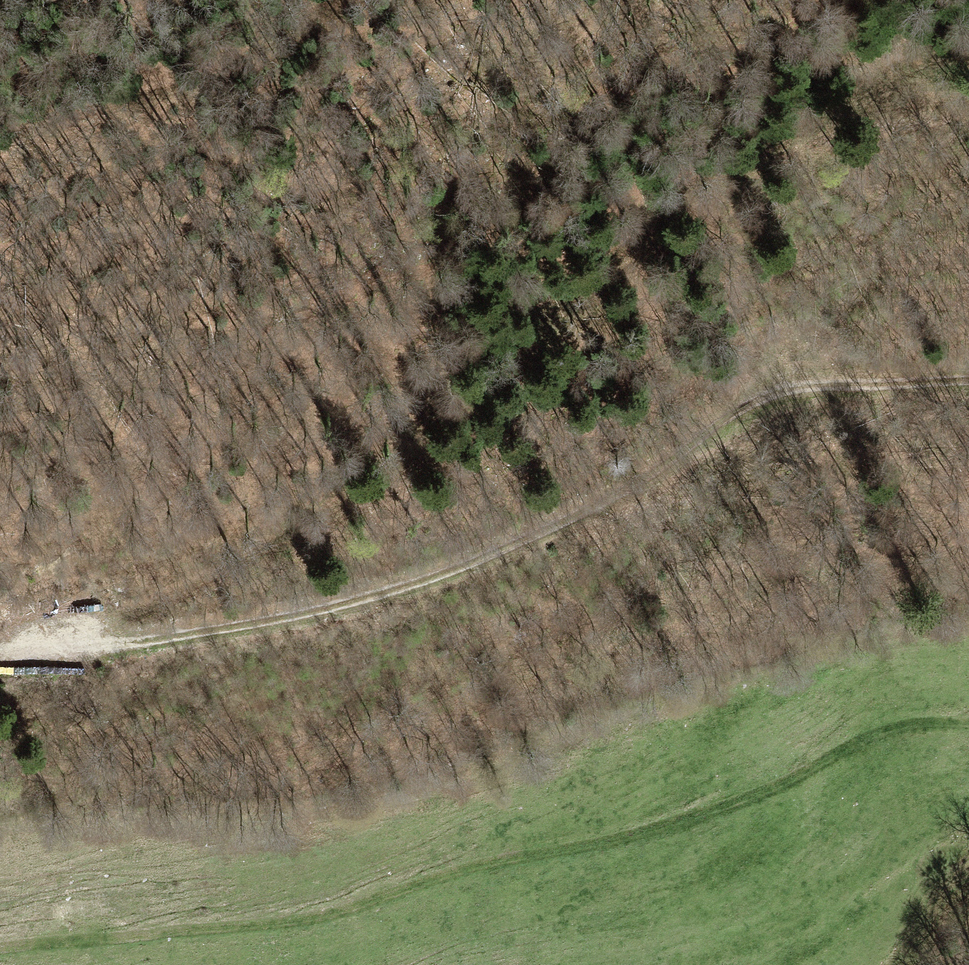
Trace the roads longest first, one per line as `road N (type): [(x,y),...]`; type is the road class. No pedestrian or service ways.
road 1 (track): [(968,95),(848,104),(770,154),(692,189),(400,453),(107,644)]
road 2 (track): [(0,658),(332,610),(451,571),(593,509),(676,466),(777,390),(968,381)]
road 3 (track): [(0,947),(327,914),(712,810),(771,791),(895,726),(968,720)]
road 4 (track): [(342,0),(276,46),(0,150)]

